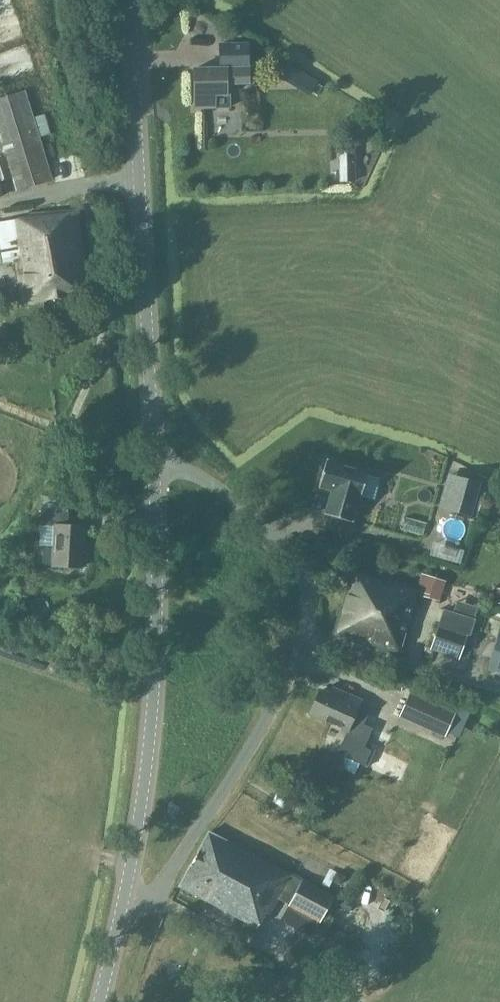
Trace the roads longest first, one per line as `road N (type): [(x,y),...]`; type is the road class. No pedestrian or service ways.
road 1 (tertiary): [(101,1001),(146,776),(159,578),(130,0)]

